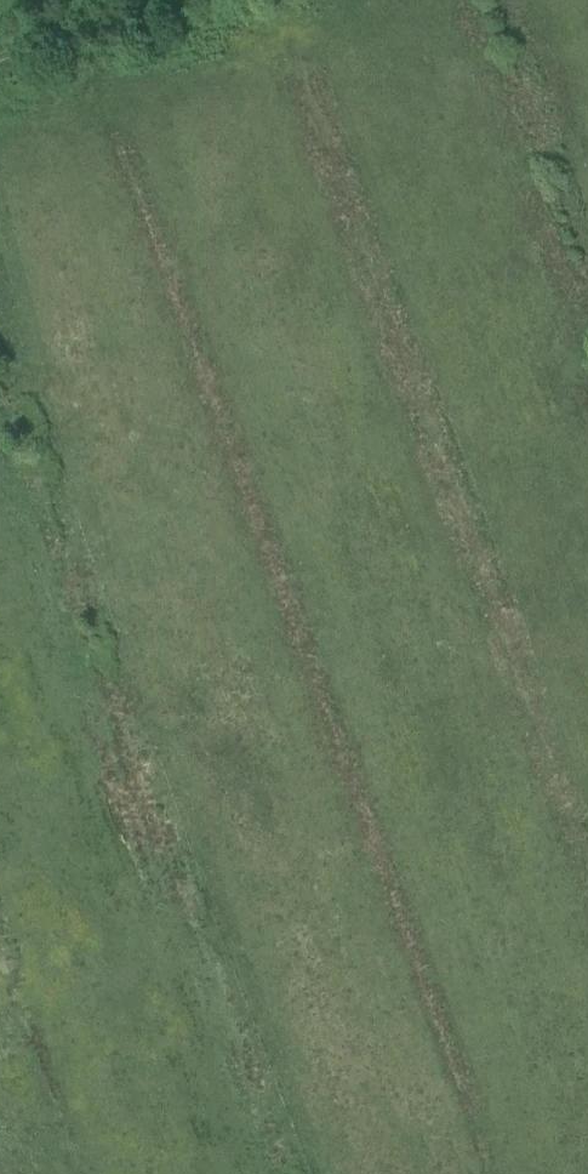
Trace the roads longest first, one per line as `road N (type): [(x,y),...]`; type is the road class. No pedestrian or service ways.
road 1 (track): [(193,0),(0,71)]

